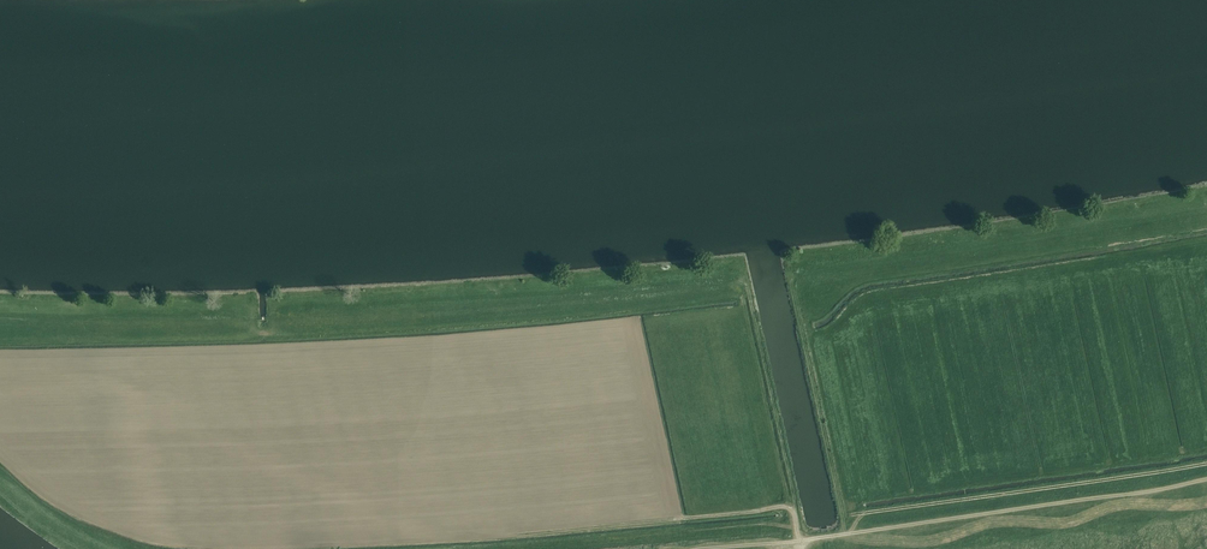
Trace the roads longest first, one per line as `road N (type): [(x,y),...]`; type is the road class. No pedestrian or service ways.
road 1 (track): [(706,548),(1206,478)]

